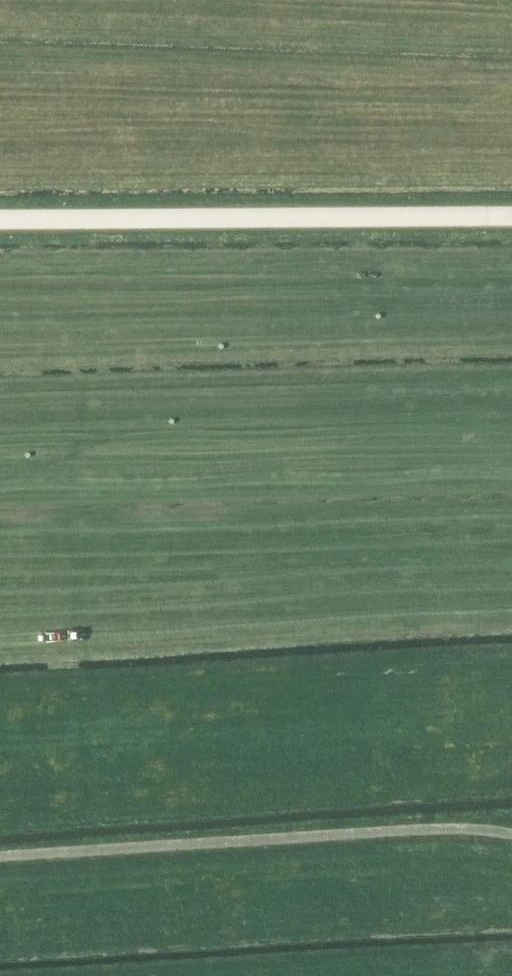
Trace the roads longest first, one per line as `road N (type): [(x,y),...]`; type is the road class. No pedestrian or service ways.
road 1 (track): [(0,856),(470,827),(511,834)]
road 2 (unclassified): [(0,219),(511,216)]

